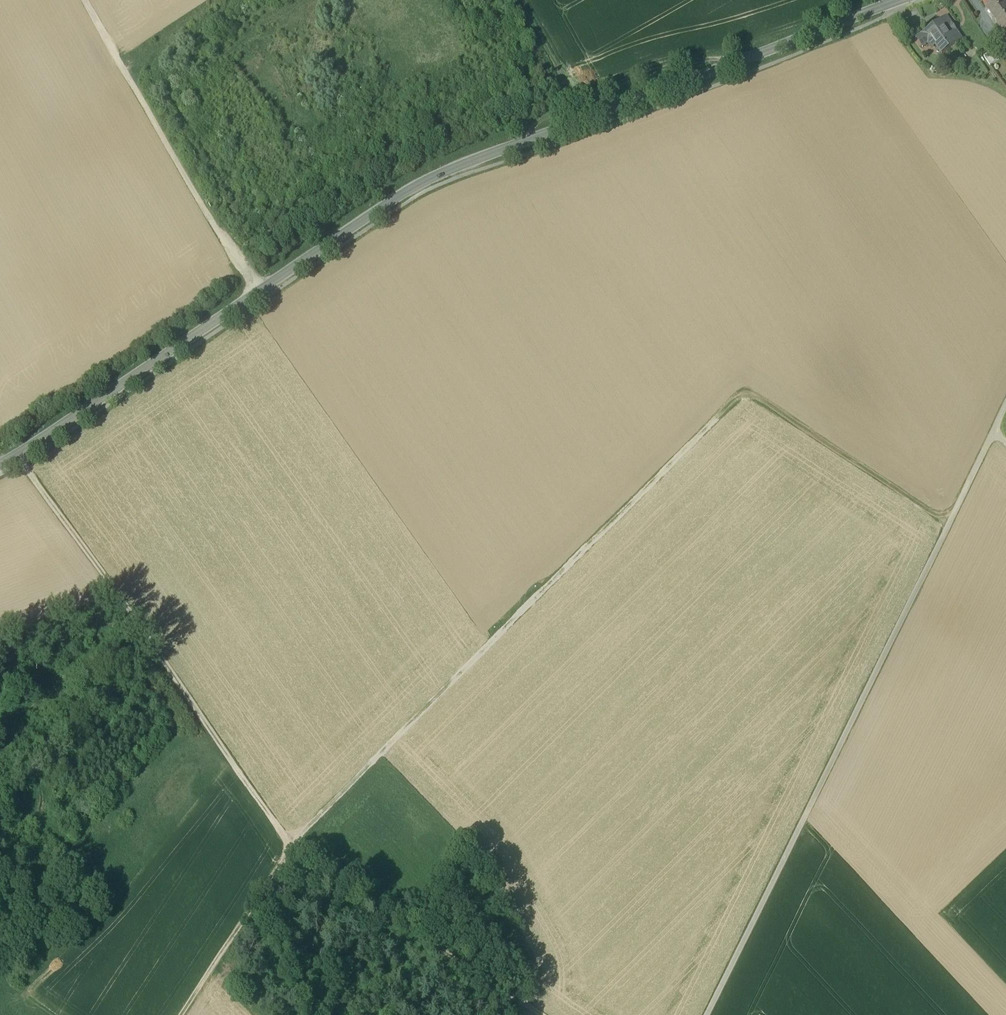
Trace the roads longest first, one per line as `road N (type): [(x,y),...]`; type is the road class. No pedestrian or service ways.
road 1 (secondary): [(899,0),(425,180),(0,464)]
road 2 (track): [(948,523),(745,391),(595,555),(392,744),(295,848)]
road 3 (track): [(541,1014),(295,848),(140,634)]
road 4 (track): [(705,1014),(948,523)]
road 5 (track): [(261,291),(90,0)]
road 6 (track): [(523,0),(582,94),(669,61),(756,53)]
road 7 (track): [(140,634),(17,455)]
road 8 (track): [(192,1014),(295,848)]
road 9 (track): [(1005,443),(994,431),(948,523)]

